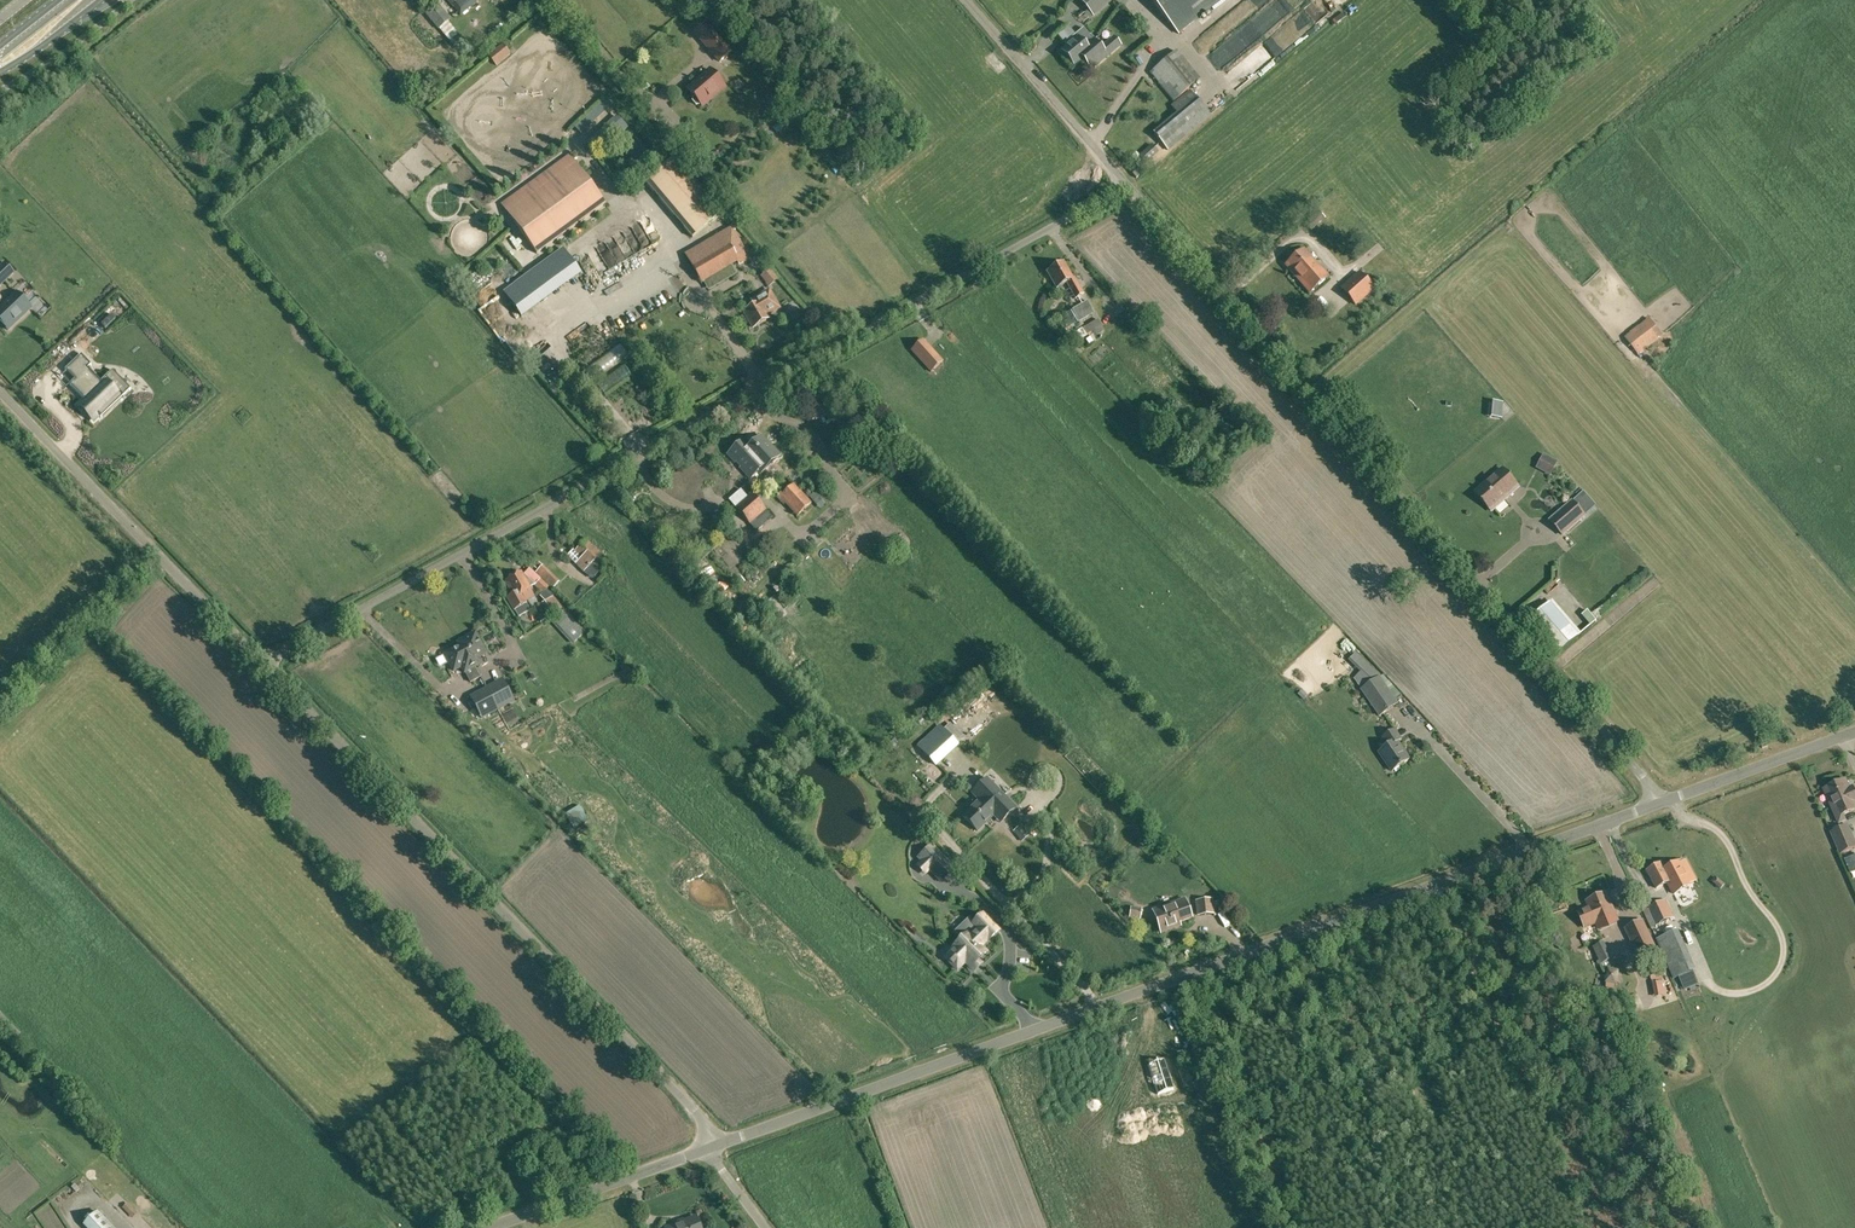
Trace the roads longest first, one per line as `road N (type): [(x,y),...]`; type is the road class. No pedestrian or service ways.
road 1 (unclassified): [(711,1146),(1663,803)]
road 2 (unclassified): [(261,664),(1127,185)]
road 3 (unclassified): [(1663,803),(1127,185)]
road 4 (unclassified): [(711,1146),(695,1112),(261,664)]
road 5 (unclassified): [(261,664),(0,393)]
road 6 (unclassified): [(1127,185),(965,0)]
road 7 (unclassified): [(495,1227),(711,1146)]
road 8 (unclassified): [(1663,803),(1854,733)]
road 9 (secondary): [(0,72),(99,0)]

